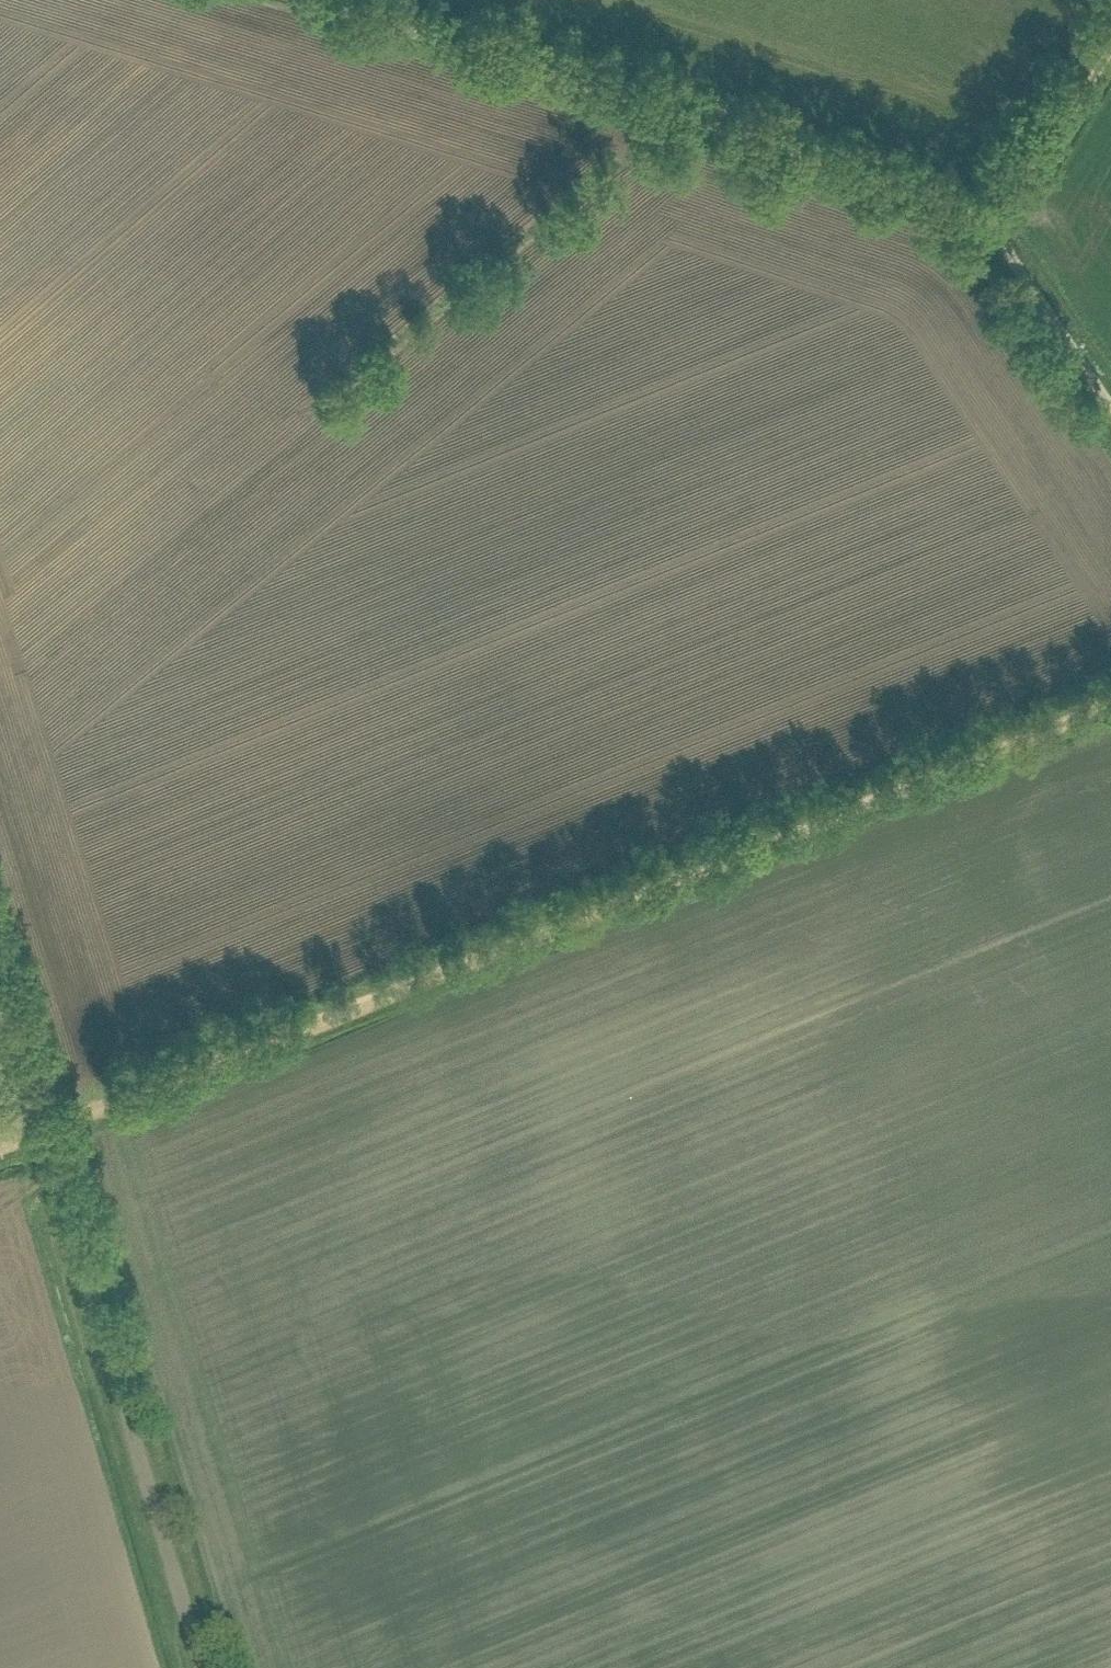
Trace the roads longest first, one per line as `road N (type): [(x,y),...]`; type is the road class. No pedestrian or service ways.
road 1 (track): [(0,1143),(1110,702)]
road 2 (track): [(1002,223),(294,0)]
road 3 (unclassified): [(199,1667),(0,1005)]
road 4 (track): [(1002,223),(1110,398)]
road 5 (track): [(1110,49),(1002,223)]

